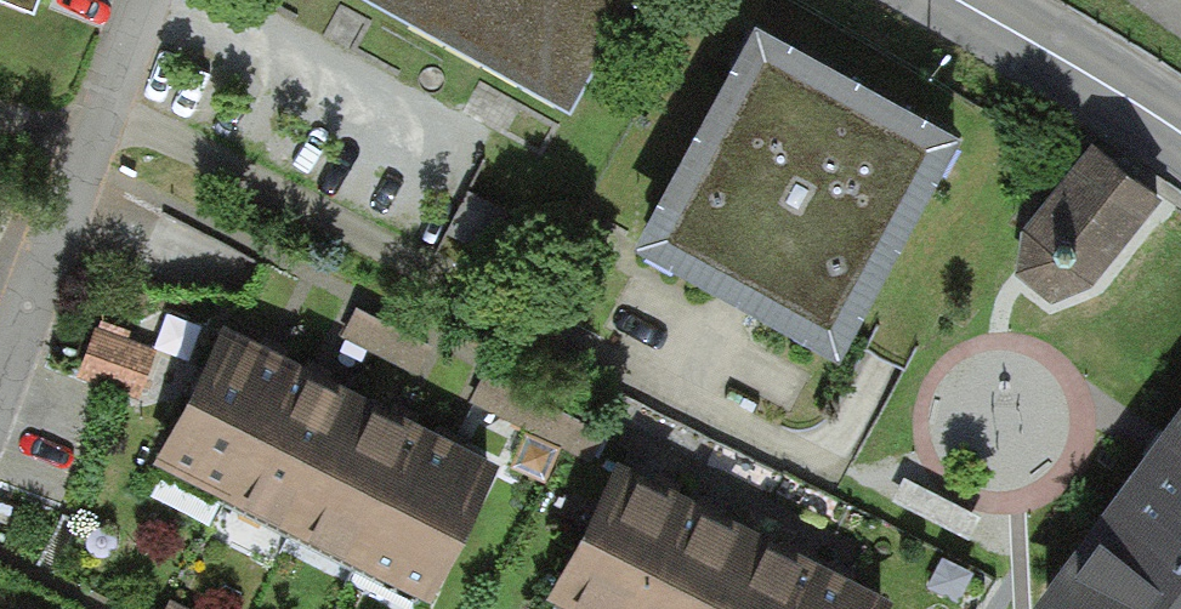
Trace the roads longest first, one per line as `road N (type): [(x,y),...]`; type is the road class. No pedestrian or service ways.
road 1 (residential): [(0,381),(143,0)]
road 2 (primary): [(953,0),(1105,80),(1180,136)]

